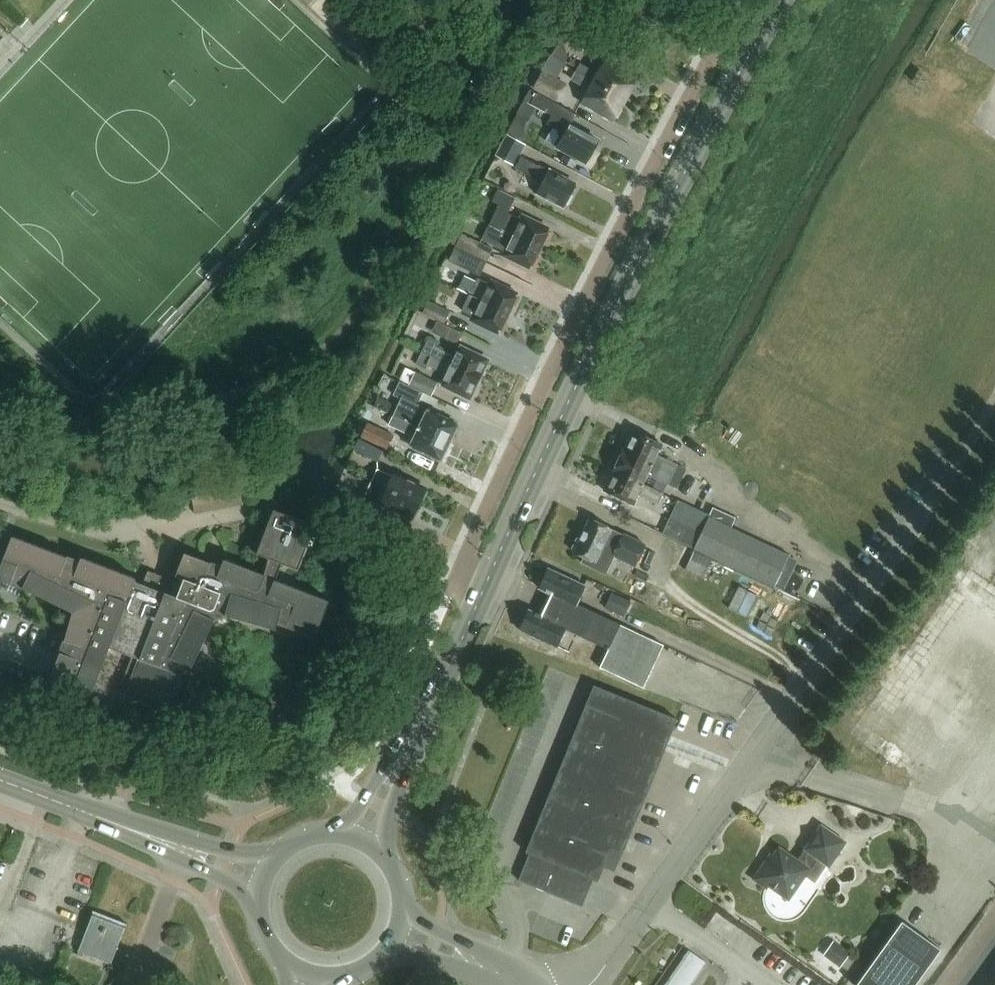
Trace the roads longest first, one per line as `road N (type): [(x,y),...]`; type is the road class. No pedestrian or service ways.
road 1 (residential): [(744,0),(465,561),(485,575)]
road 2 (secondary): [(485,575),(776,0)]
road 3 (unclassified): [(575,984),(618,942),(930,506)]
road 4 (secondary): [(359,839),(485,575)]
road 5 (tertiary): [(0,773),(269,867)]
road 6 (secondary): [(269,867),(257,912),(262,934),(292,969),(314,978)]
road 7 (unclassified): [(524,984),(399,931)]

